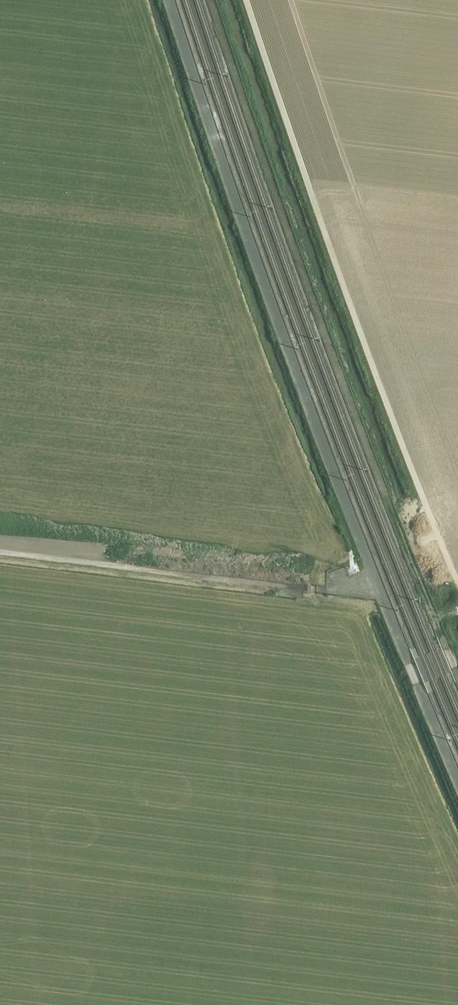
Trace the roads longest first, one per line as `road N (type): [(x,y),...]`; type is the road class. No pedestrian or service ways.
road 1 (track): [(212,0),(326,339),(447,648)]
road 2 (track): [(457,584),(246,0)]
road 3 (track): [(0,551),(316,589)]

